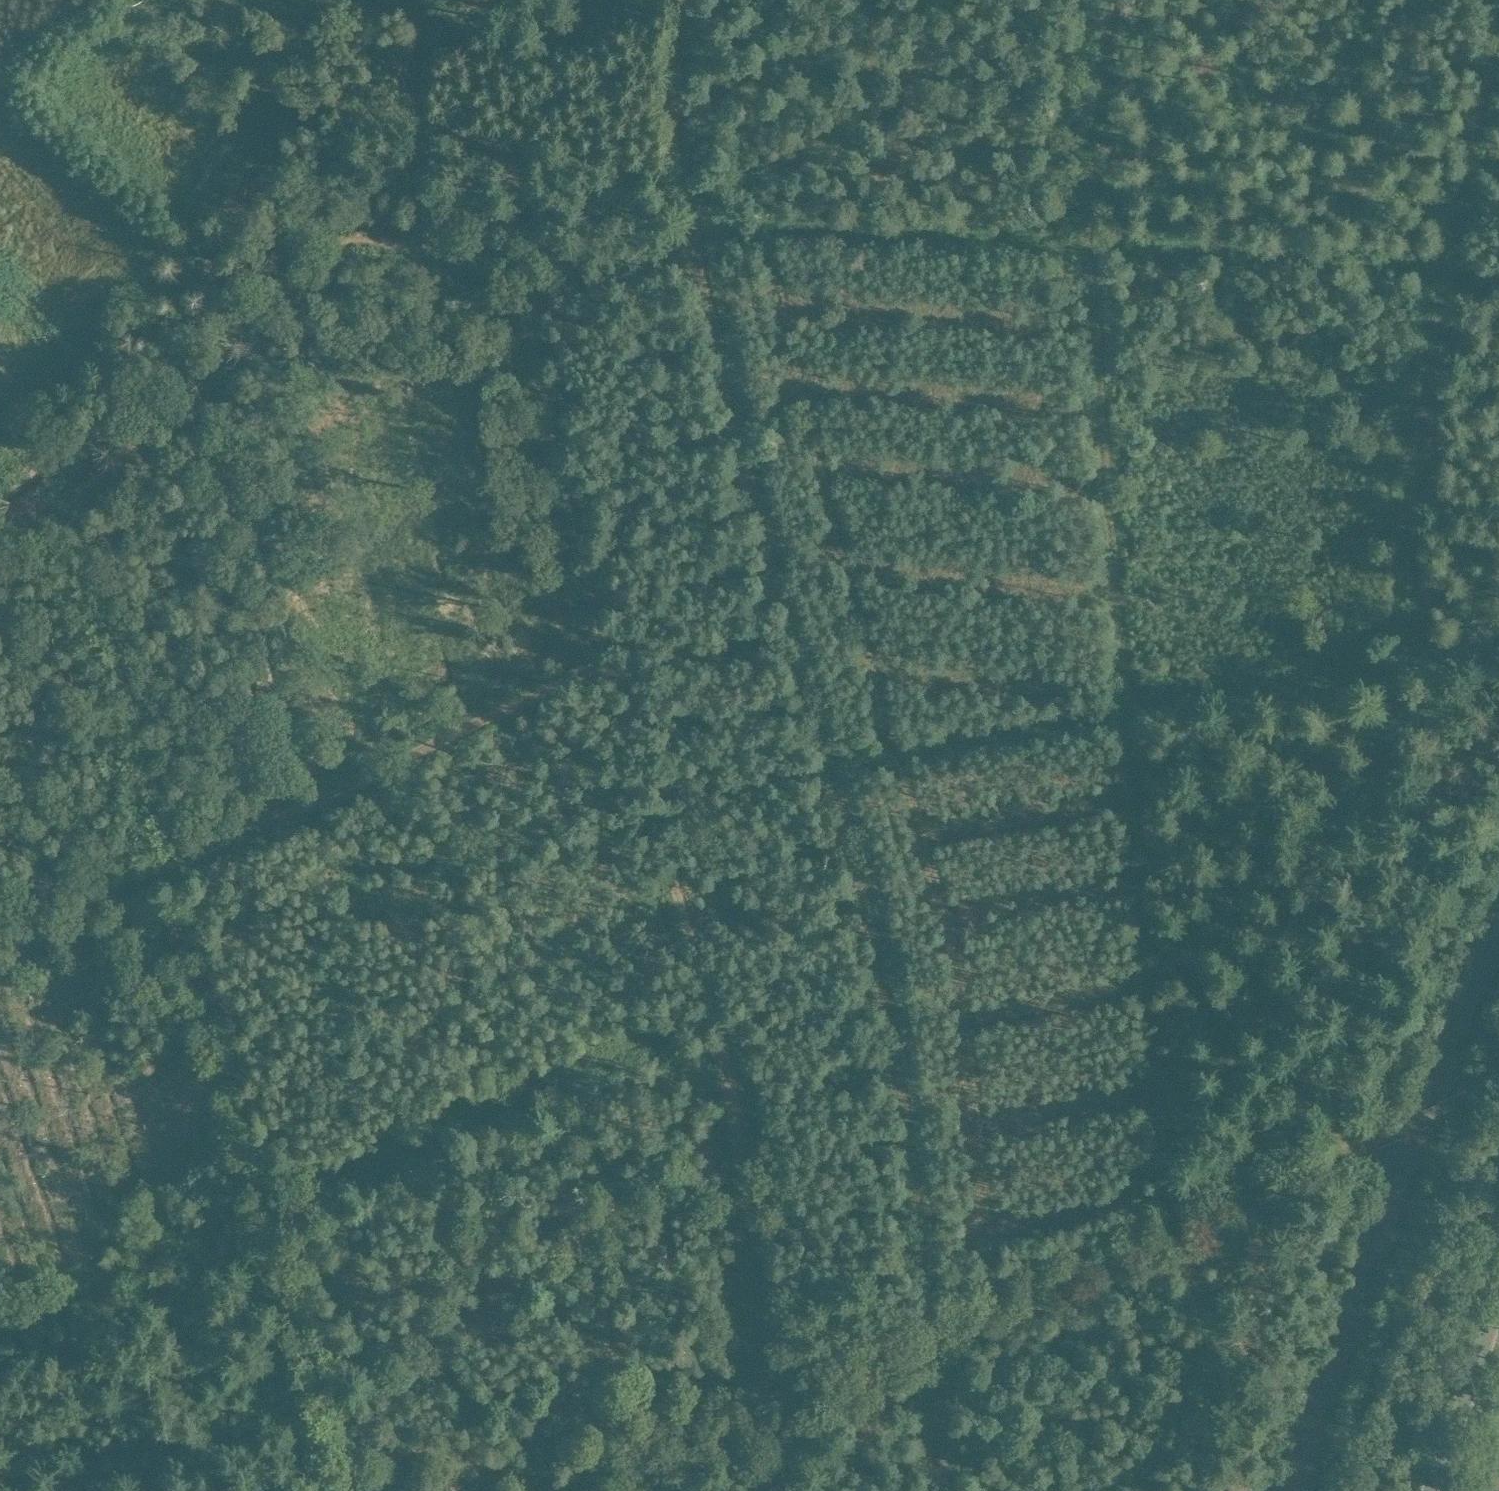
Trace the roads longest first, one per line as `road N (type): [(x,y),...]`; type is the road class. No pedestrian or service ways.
road 1 (track): [(931,1329),(1323,1166)]
road 2 (track): [(931,1329),(553,1490)]
road 3 (unclassified): [(1441,1490),(1498,1329)]
road 4 (track): [(948,1490),(931,1329)]

